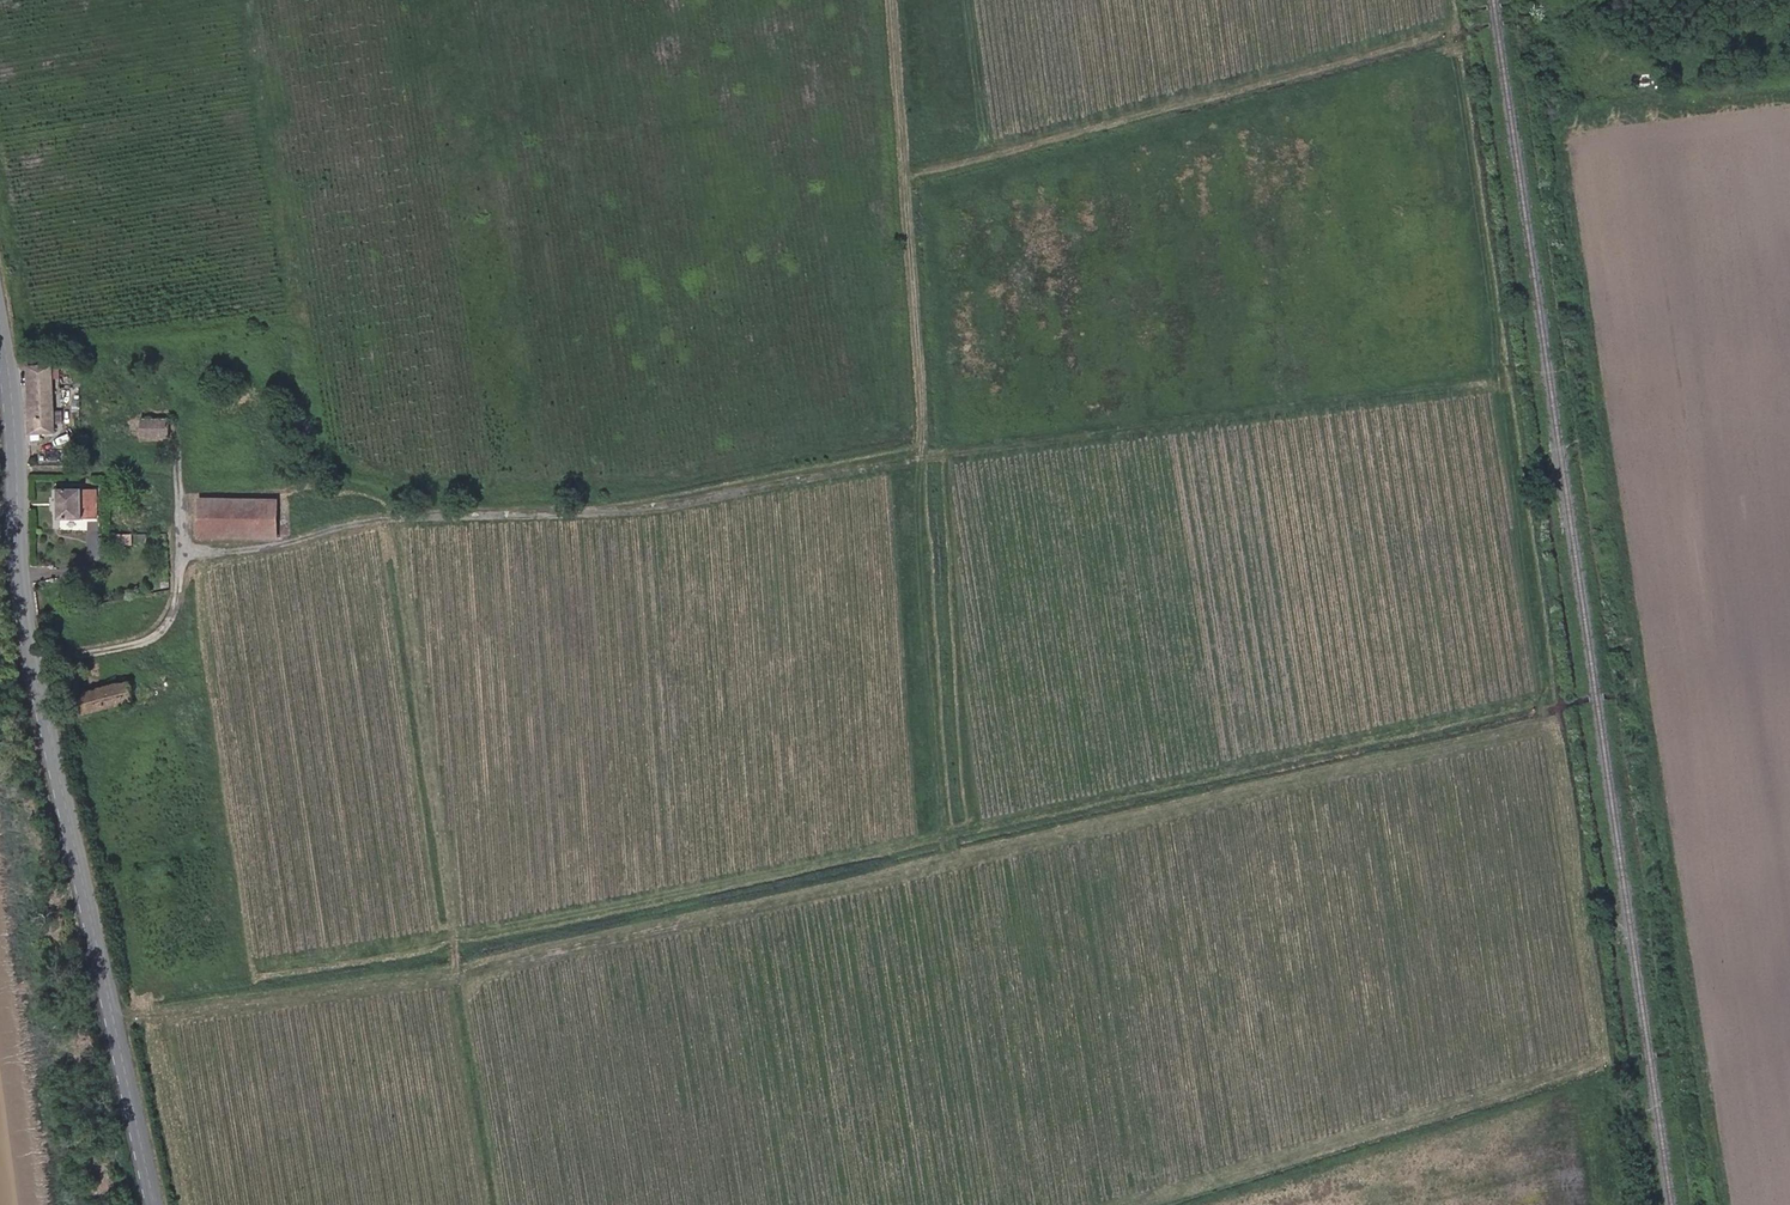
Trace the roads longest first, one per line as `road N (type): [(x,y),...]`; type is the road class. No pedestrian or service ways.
road 1 (tertiary): [(0,322),(23,604),(155,1204)]

